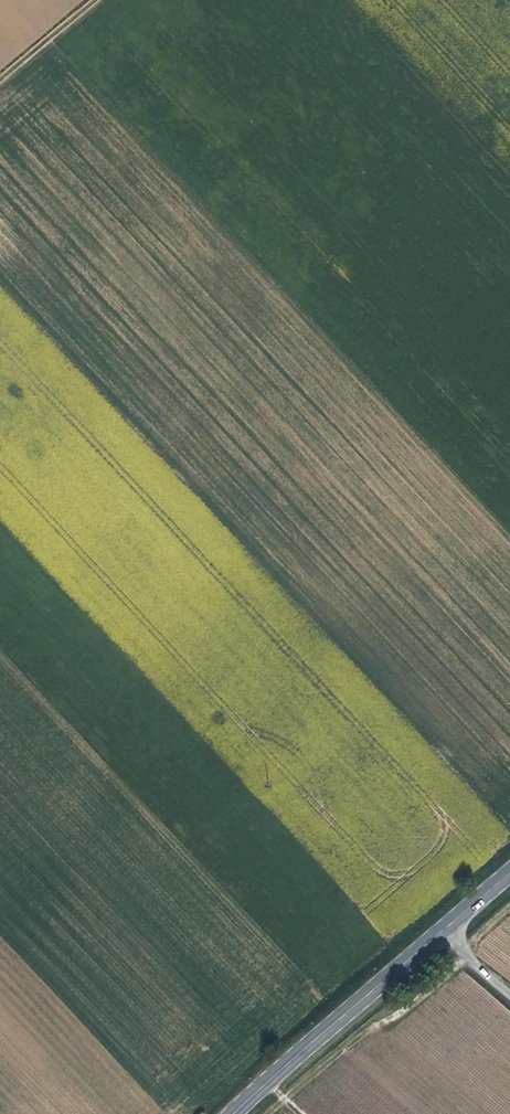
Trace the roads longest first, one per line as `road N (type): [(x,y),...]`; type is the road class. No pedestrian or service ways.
road 1 (primary): [(237,1113),(509,872)]
road 2 (track): [(0,80),(95,0)]

